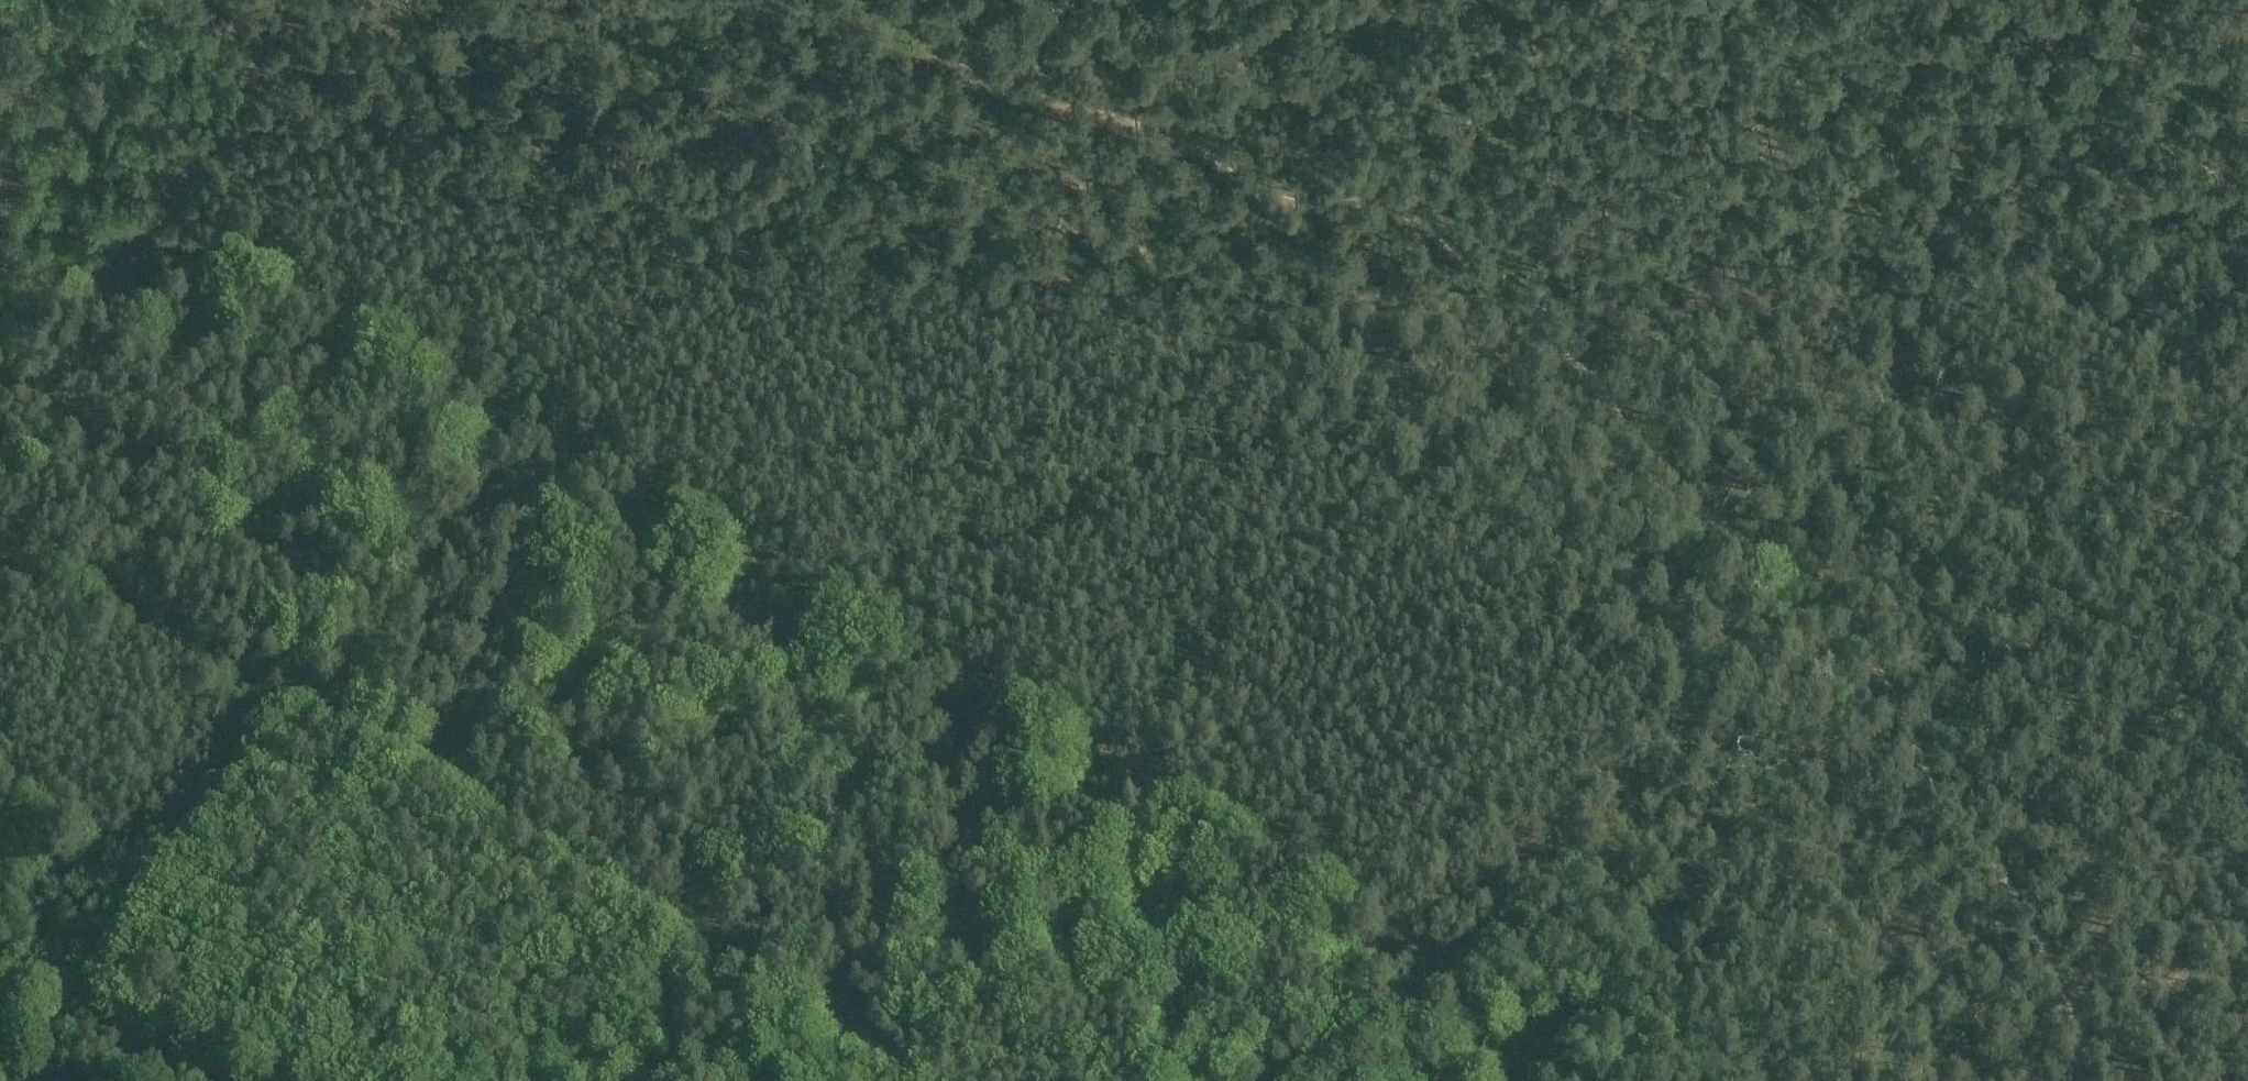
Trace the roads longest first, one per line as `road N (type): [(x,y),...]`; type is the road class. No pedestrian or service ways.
road 1 (track): [(881,0),(1002,84),(1202,154),(1280,202),(1379,208),(1432,232),(1472,280),(1590,376),(1632,443),(1680,495),(1849,629),(2117,1080)]
road 2 (track): [(212,0),(249,75),(0,388)]

